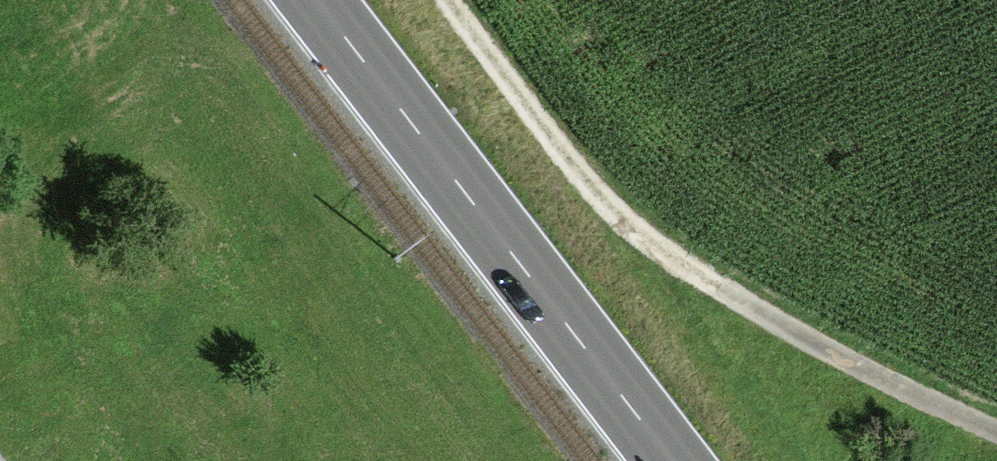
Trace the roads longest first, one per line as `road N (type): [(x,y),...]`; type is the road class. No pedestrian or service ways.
road 1 (track): [(996,436),(948,419),(760,316),(616,220),(436,0)]
road 2 (primary): [(671,460),(314,0)]

